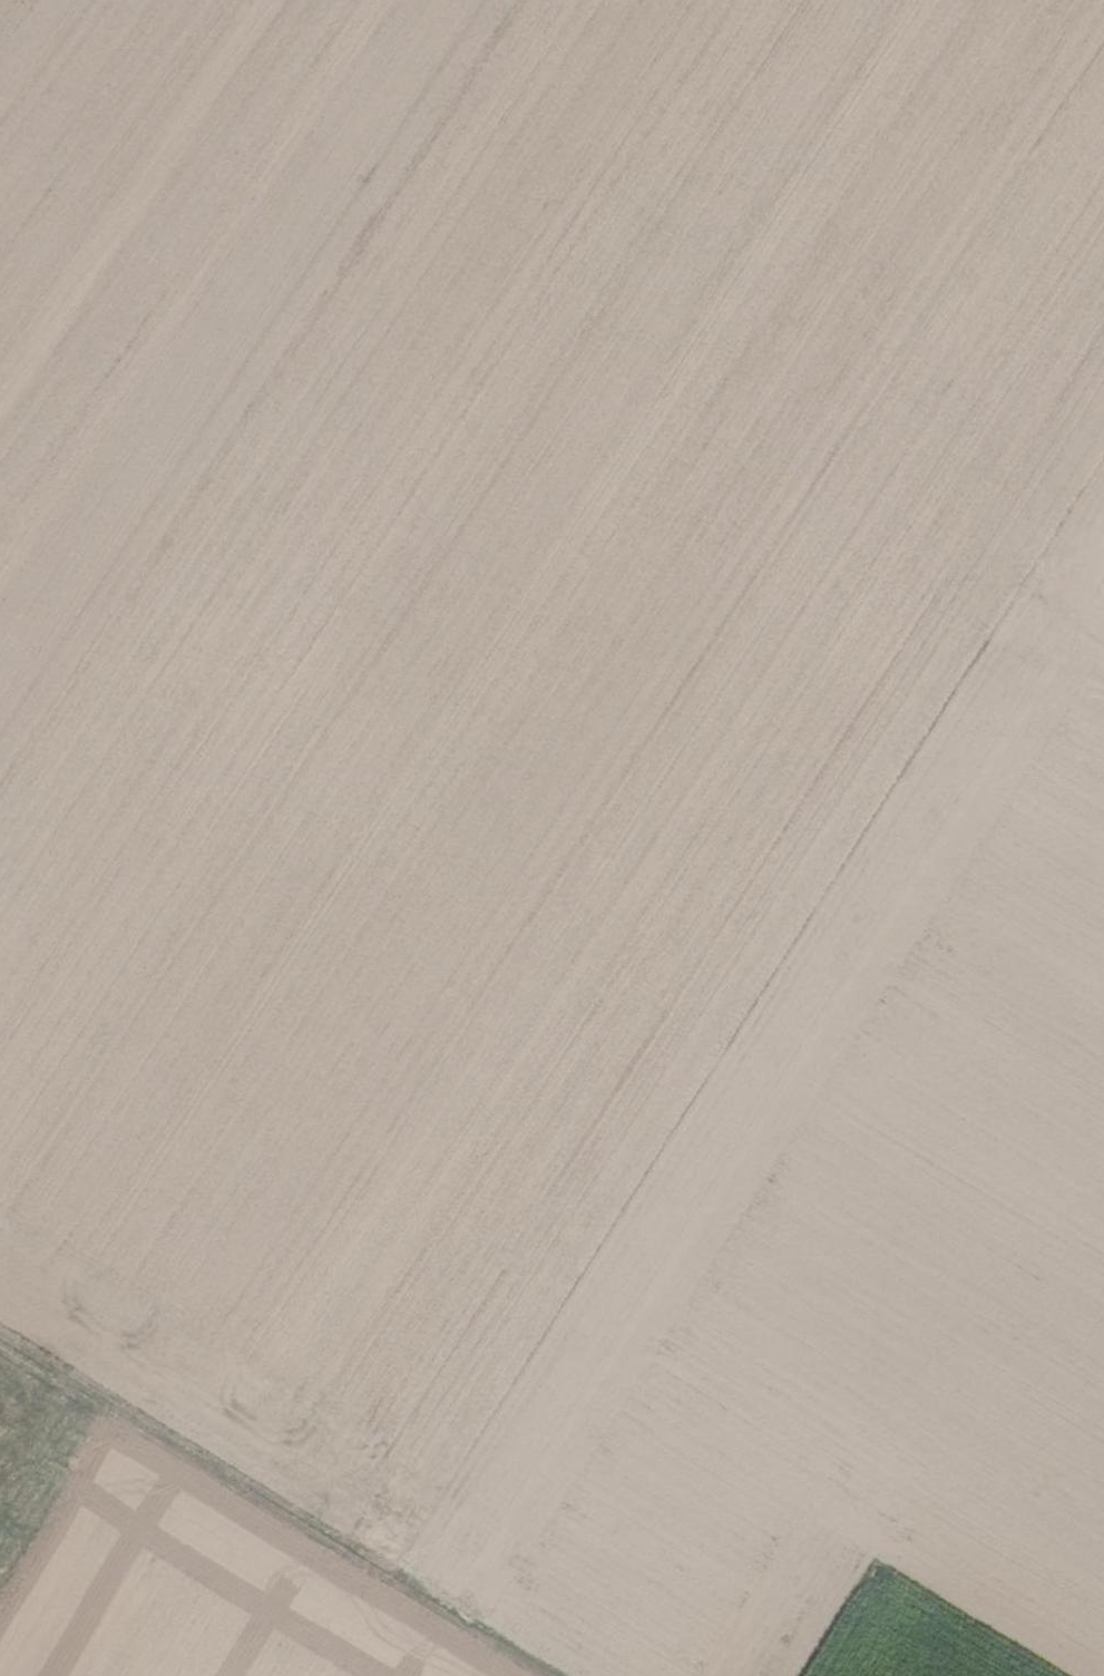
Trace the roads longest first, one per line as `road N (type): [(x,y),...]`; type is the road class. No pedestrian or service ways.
road 1 (track): [(547,1675),(0,1344)]

